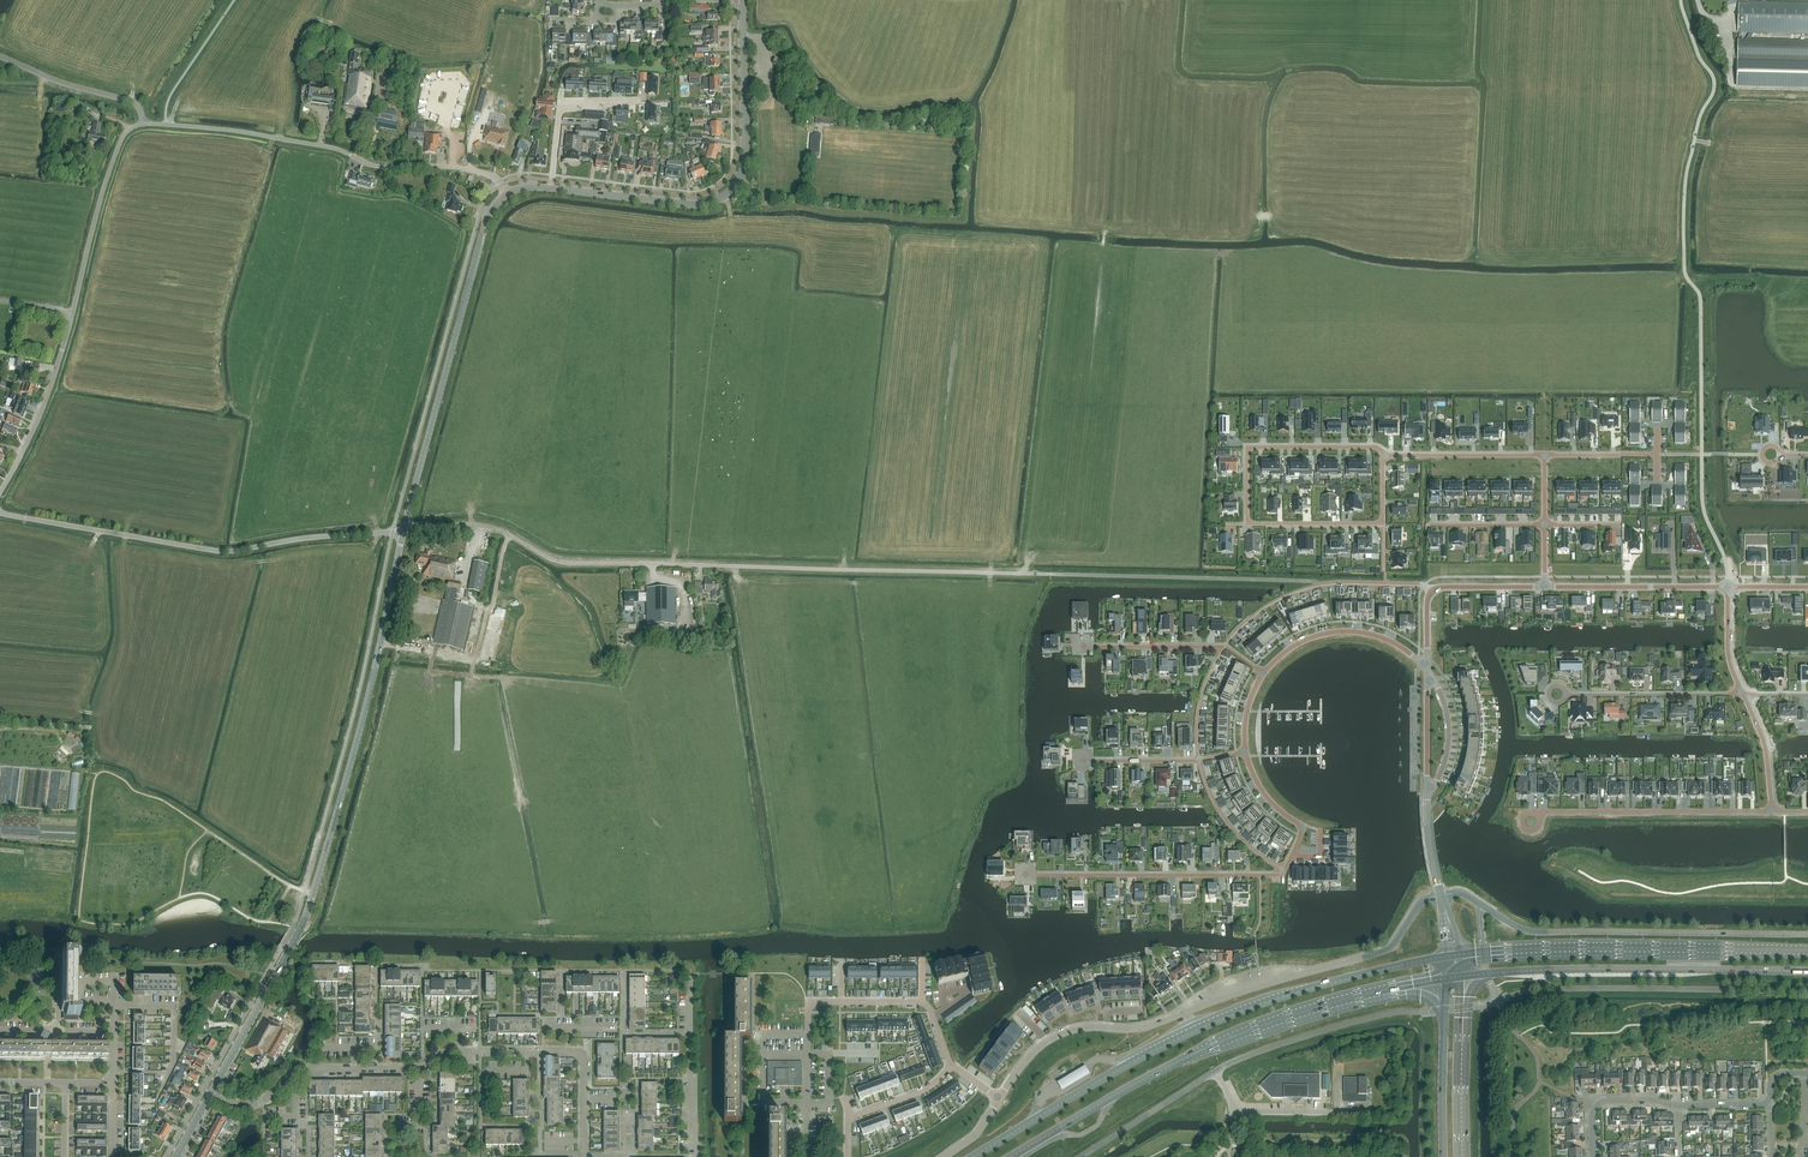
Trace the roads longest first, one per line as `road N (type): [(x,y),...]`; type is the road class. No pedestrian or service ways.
road 1 (unclassified): [(1049,574),(569,563),(486,526),(404,531)]
road 2 (secondary): [(211,1093),(309,908),(369,697),(404,531)]
road 3 (tertiary): [(1000,1098),(1031,1055),(1064,1033),(1146,1027),(1385,951),(1421,902),(1441,895)]
road 4 (residential): [(211,1093),(250,1105),(307,1069),(419,1069),(457,1051),(572,1051),(583,1058),(585,1156)]
road 5 (primary): [(1010,1156),(1207,1048),(1389,989)]
road 6 (unclassified): [(404,531),(218,551),(0,513)]
road 7 (residential): [(1246,751),(1266,797),(1304,826),(1282,874),(1026,874)]
road 8 (unclassified): [(1080,1156),(1253,1053),(1383,1014),(1439,1010)]
road 9 (secondary): [(551,188),(695,205),(734,187),(746,158),(743,0)]
road 10 (unclassified): [(507,193),(492,176),(470,169),(382,167),(320,145),(144,124)]
road 11 (residential): [(1384,454),(1377,446),(1246,446),(1246,524),(1384,525)]
road 12 (secondary): [(404,531),(483,227),(507,193)]
road 13 (tertiary): [(1807,934),(1534,932),(1483,906)]
road 14 (primary): [(1448,956),(1260,1004),(1137,1060)]
road 15 (trunk): [(1807,950),(1483,952)]
road 16 (trunk): [(1497,973),(1807,971)]
road 17 (residential): [(1772,811),(1536,815)]
road 18 (residential): [(951,1066),(931,1011),(918,1002),(808,1002),(807,1034)]
road 19 (unclassified): [(72,314),(113,157),(125,134),(144,124)]
road 20 (unclassified): [(0,493),(42,409),(72,314)]
road 21 (tertiary): [(1427,672),(1433,591),(1545,587)]
road 22 (residential): [(1427,672),(1392,642),(1347,631),(1297,644),(1264,673)]
road 23 (residential): [(1084,646),(1222,646),(1264,673)]
road 24 (residential): [(1744,695),(1565,695)]
road 25 (tertiary): [(1545,587),(1721,587)]
road 26 (unclassified): [(144,124),(133,102),(0,56)]
road 27 (residential): [(1083,760),(1246,751)]
road 28 (residential): [(1545,456),(1384,454)]
road 29 (residential): [(551,188),(560,107),(635,101)]
road 30 (residential): [(848,1156),(854,1117),(922,1091),(951,1066)]
road 31 (residential): [(1427,672),(1444,703),(1449,737),(1427,796)]
road 32 (residential): [(1594,1156),(1599,1104),(1679,1105)]
road 33 (primary): [(1444,1027),(1443,1156)]
road 34 (primary): [(1458,1156),(1458,1030)]
road 35 (tertiary): [(1427,796),(1427,672)]
road 36 (residential): [(807,1156),(807,1034)]

